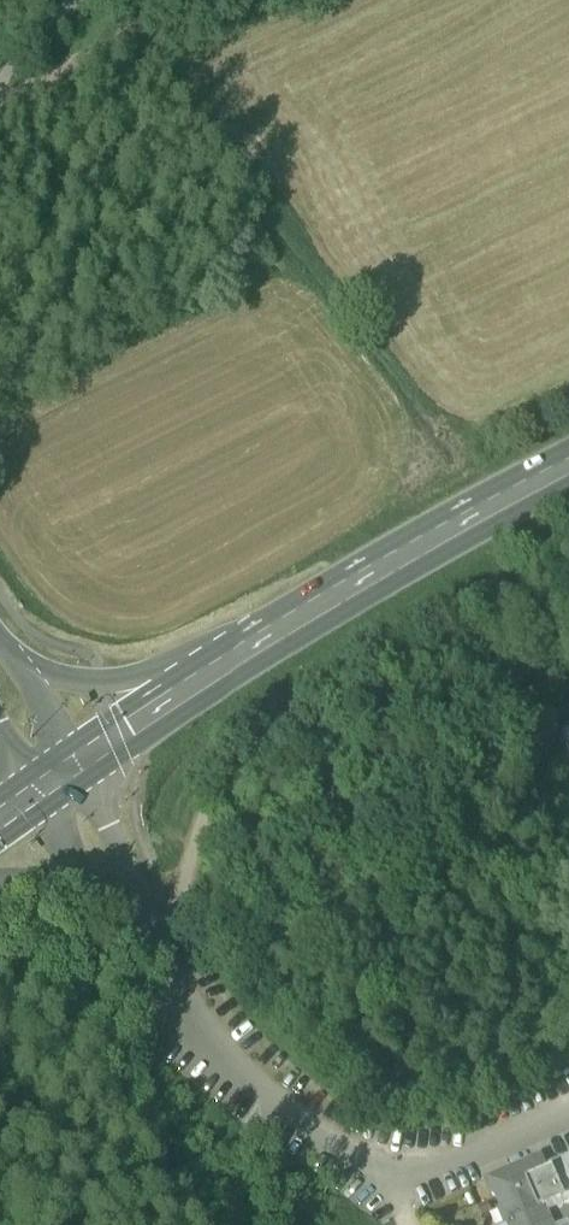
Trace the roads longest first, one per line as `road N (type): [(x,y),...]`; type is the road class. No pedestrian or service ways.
road 1 (unclassified): [(151,953),(189,1012),(269,1103),(389,1183),(434,1182),(568,1123)]
road 2 (primary): [(258,646),(568,470)]
road 3 (tertiary): [(258,646),(99,684),(20,669)]
road 4 (track): [(0,106),(202,0)]
road 5 (primary): [(76,765),(258,646)]
road 6 (unclassified): [(151,953),(111,827),(76,765)]
road 7 (unclassified): [(36,794),(101,905)]

